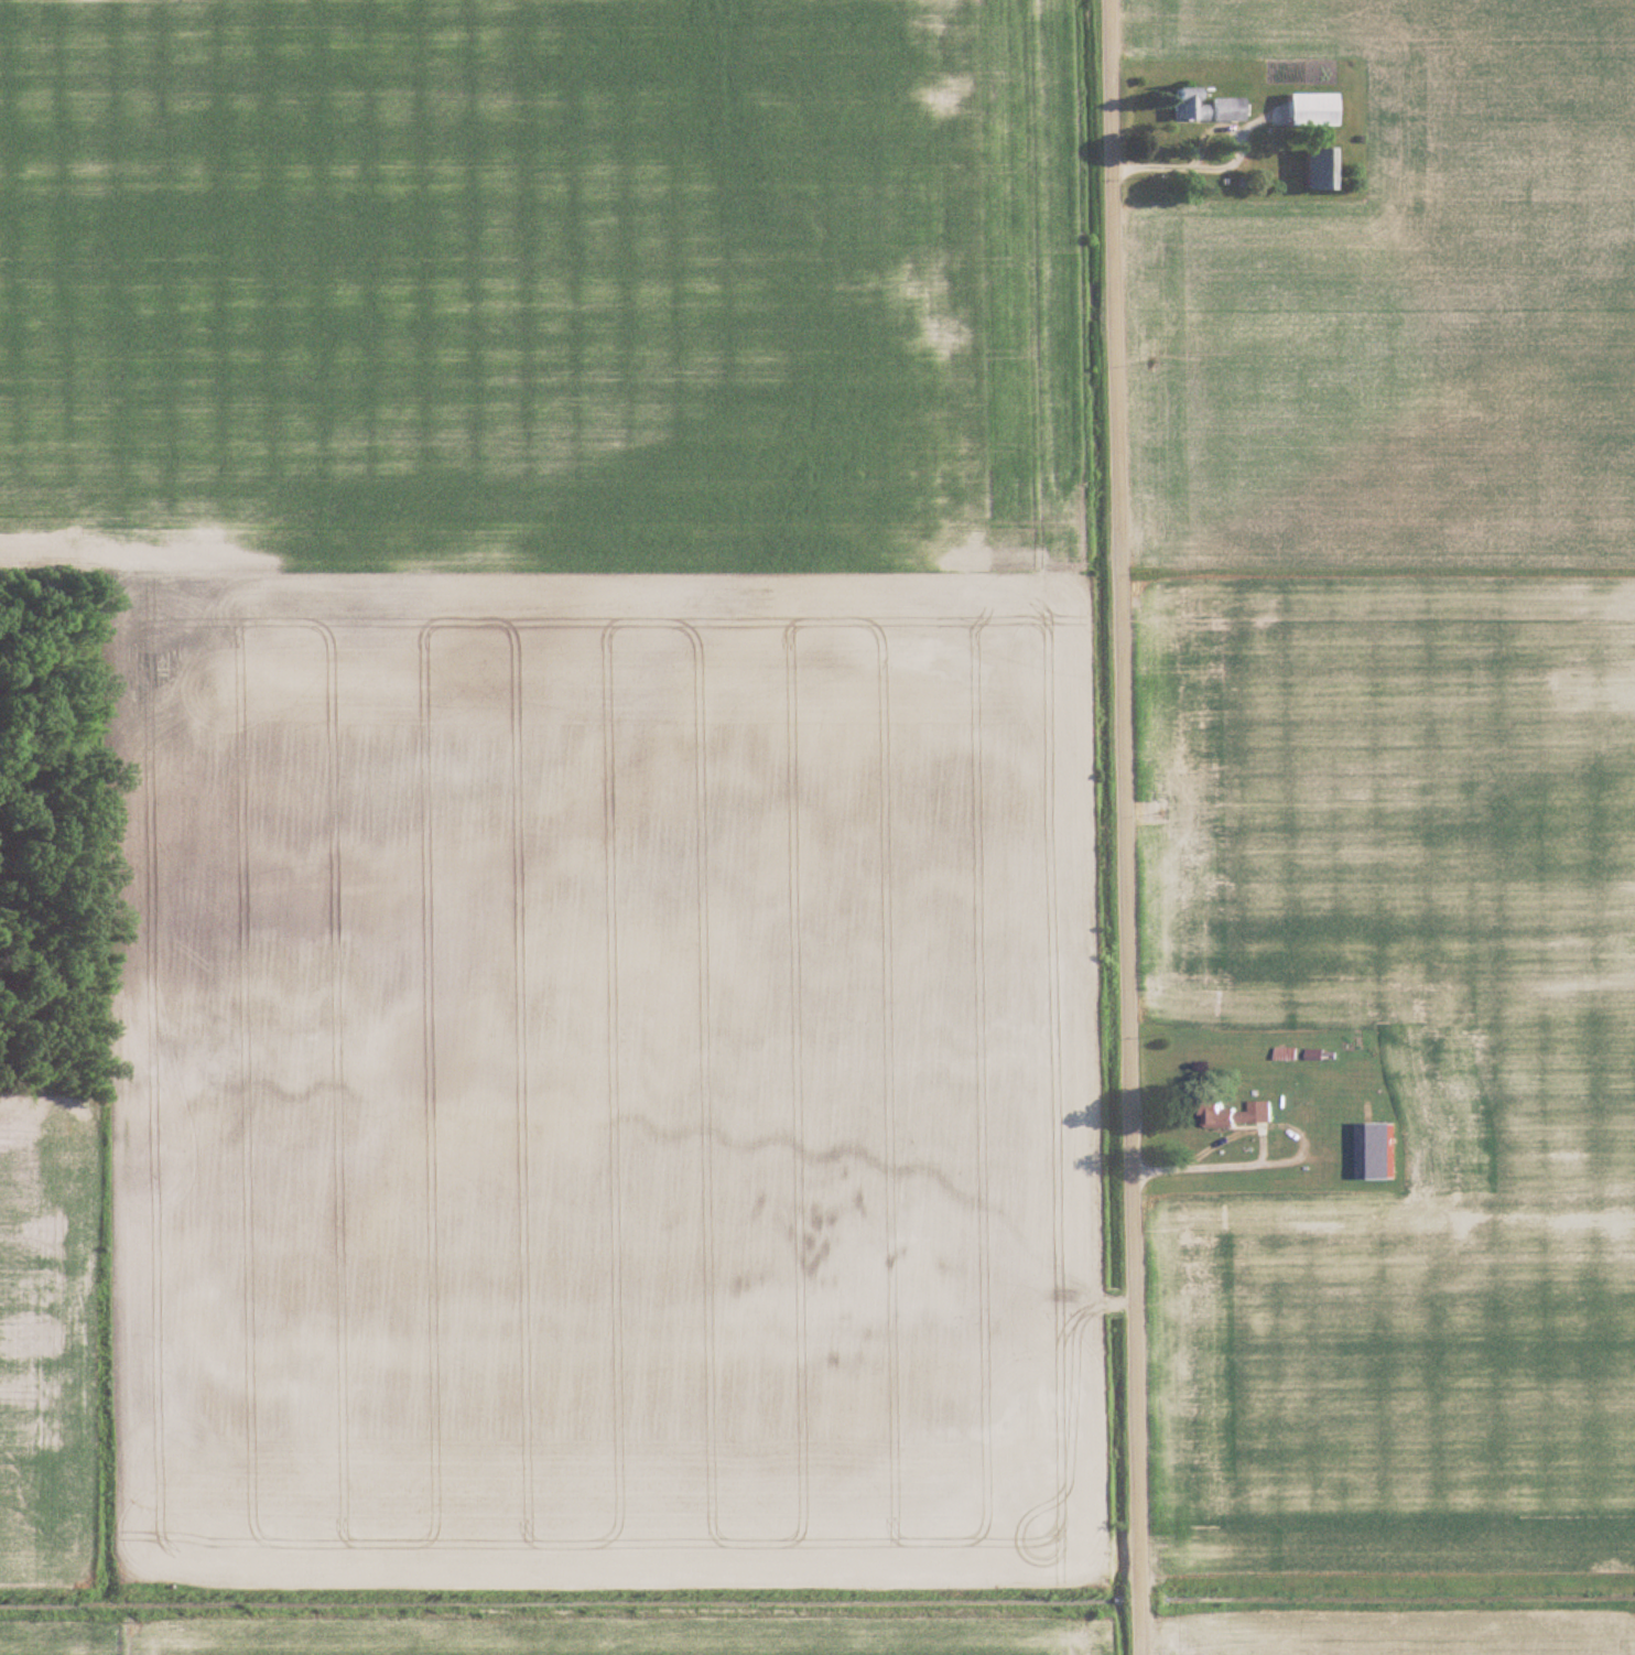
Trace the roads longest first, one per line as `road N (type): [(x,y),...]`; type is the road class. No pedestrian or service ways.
road 1 (residential): [(1137,1654),(1105,0)]

